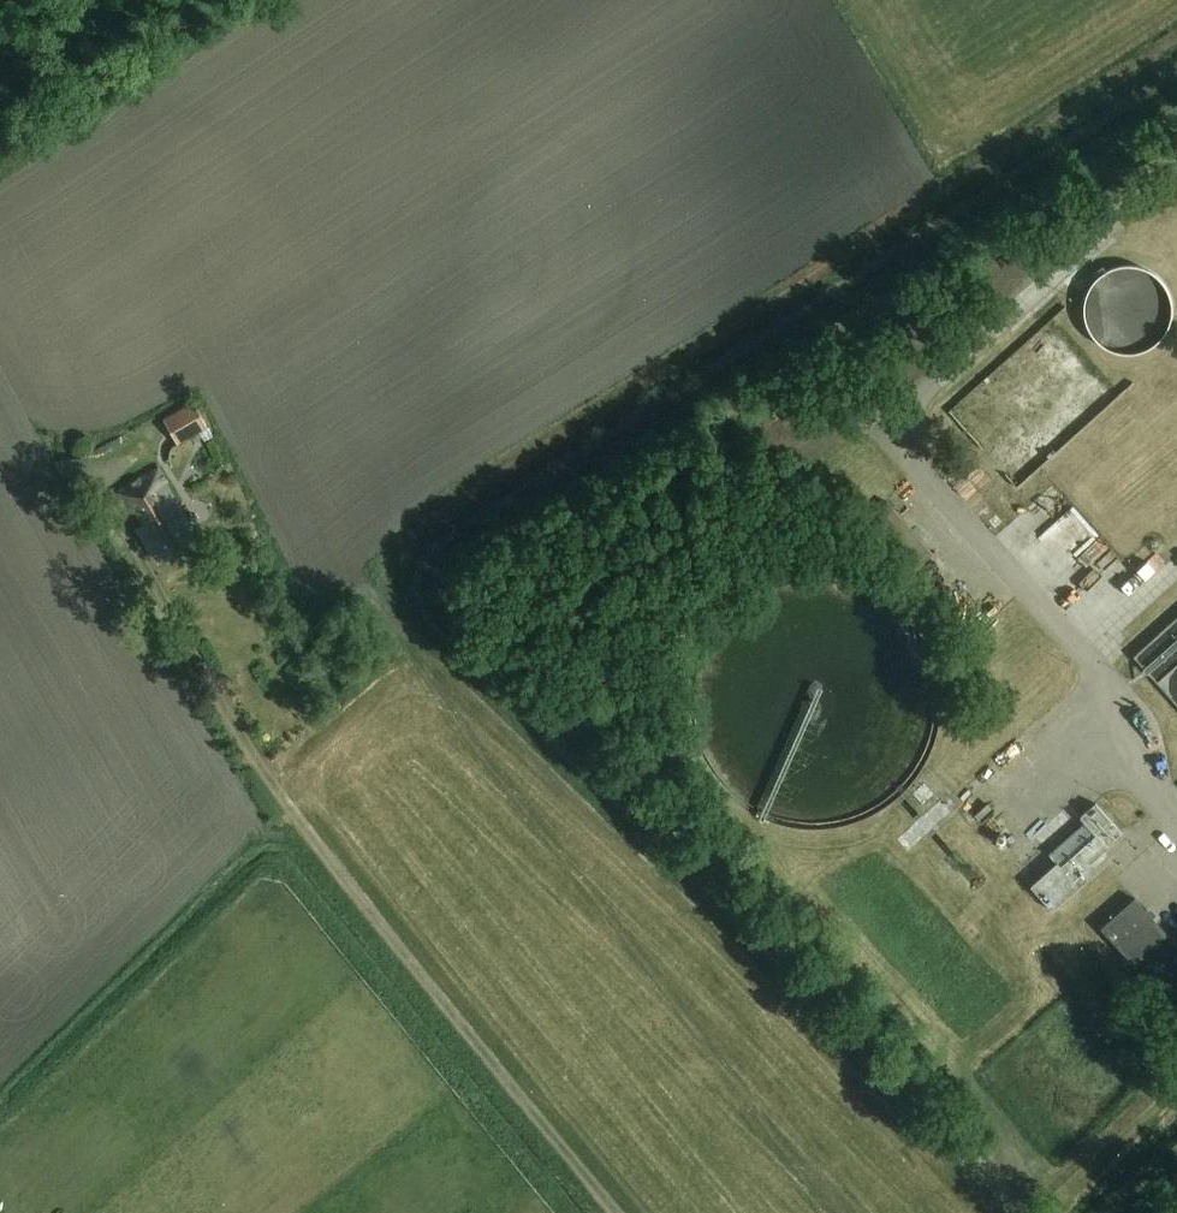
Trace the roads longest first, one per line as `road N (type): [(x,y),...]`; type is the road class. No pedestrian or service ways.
road 1 (track): [(616,1212),(325,852),(98,510)]

